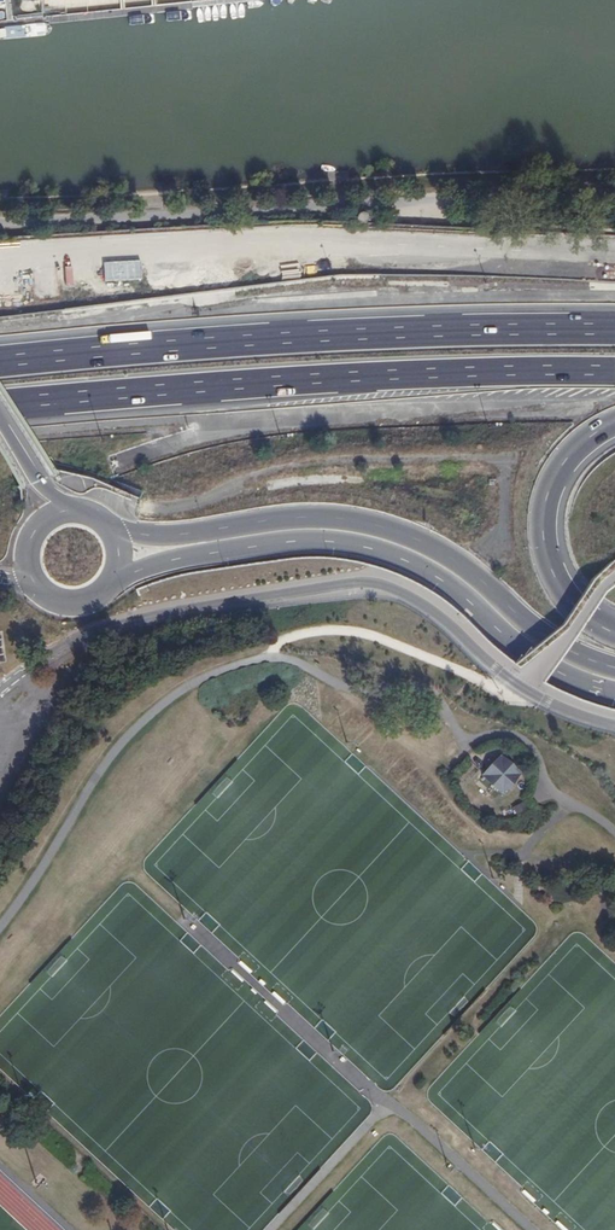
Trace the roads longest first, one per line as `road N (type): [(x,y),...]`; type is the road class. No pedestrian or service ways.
road 1 (motorway): [(0,446),(244,300),(399,154),(500,0)]
road 2 (motorway): [(0,402),(316,379),(614,371)]
road 3 (motorway): [(614,328),(317,335),(0,358)]
road 4 (primary): [(112,579),(161,560),(261,542),(360,546),(436,577),(549,669),(614,695)]
road 5 (primary): [(614,667),(533,632),(441,553),(364,522),(284,518),(112,534)]
road 6 (motorway): [(362,0),(258,98),(168,166),(0,250)]
road 7 (track): [(506,529),(507,479),(487,458),(273,465),(203,501),(138,509)]
road 8 (motorway): [(614,634),(566,600),(543,540),(545,499),(563,465),(614,423)]

